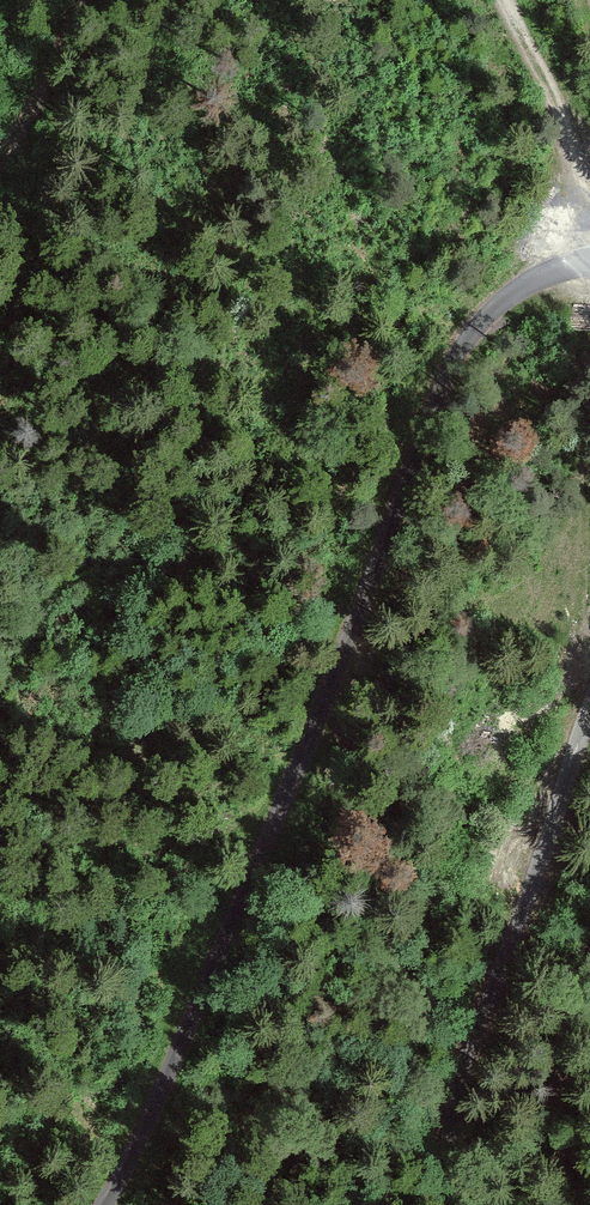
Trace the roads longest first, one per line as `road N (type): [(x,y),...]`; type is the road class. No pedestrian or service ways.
road 1 (track): [(589,266),(534,283),(493,316),(456,366),(306,767),(153,1126),(110,1204)]
road 2 (unclassified): [(452,1204),(448,1154),(460,1077),(589,720)]
road 3 (track): [(589,301),(575,562),(589,596)]
road 4 (track): [(504,0),(563,123),(589,239)]
road 5 (track): [(572,1204),(563,1097),(589,987)]
road 6 (track): [(0,158),(51,71),(79,0)]

